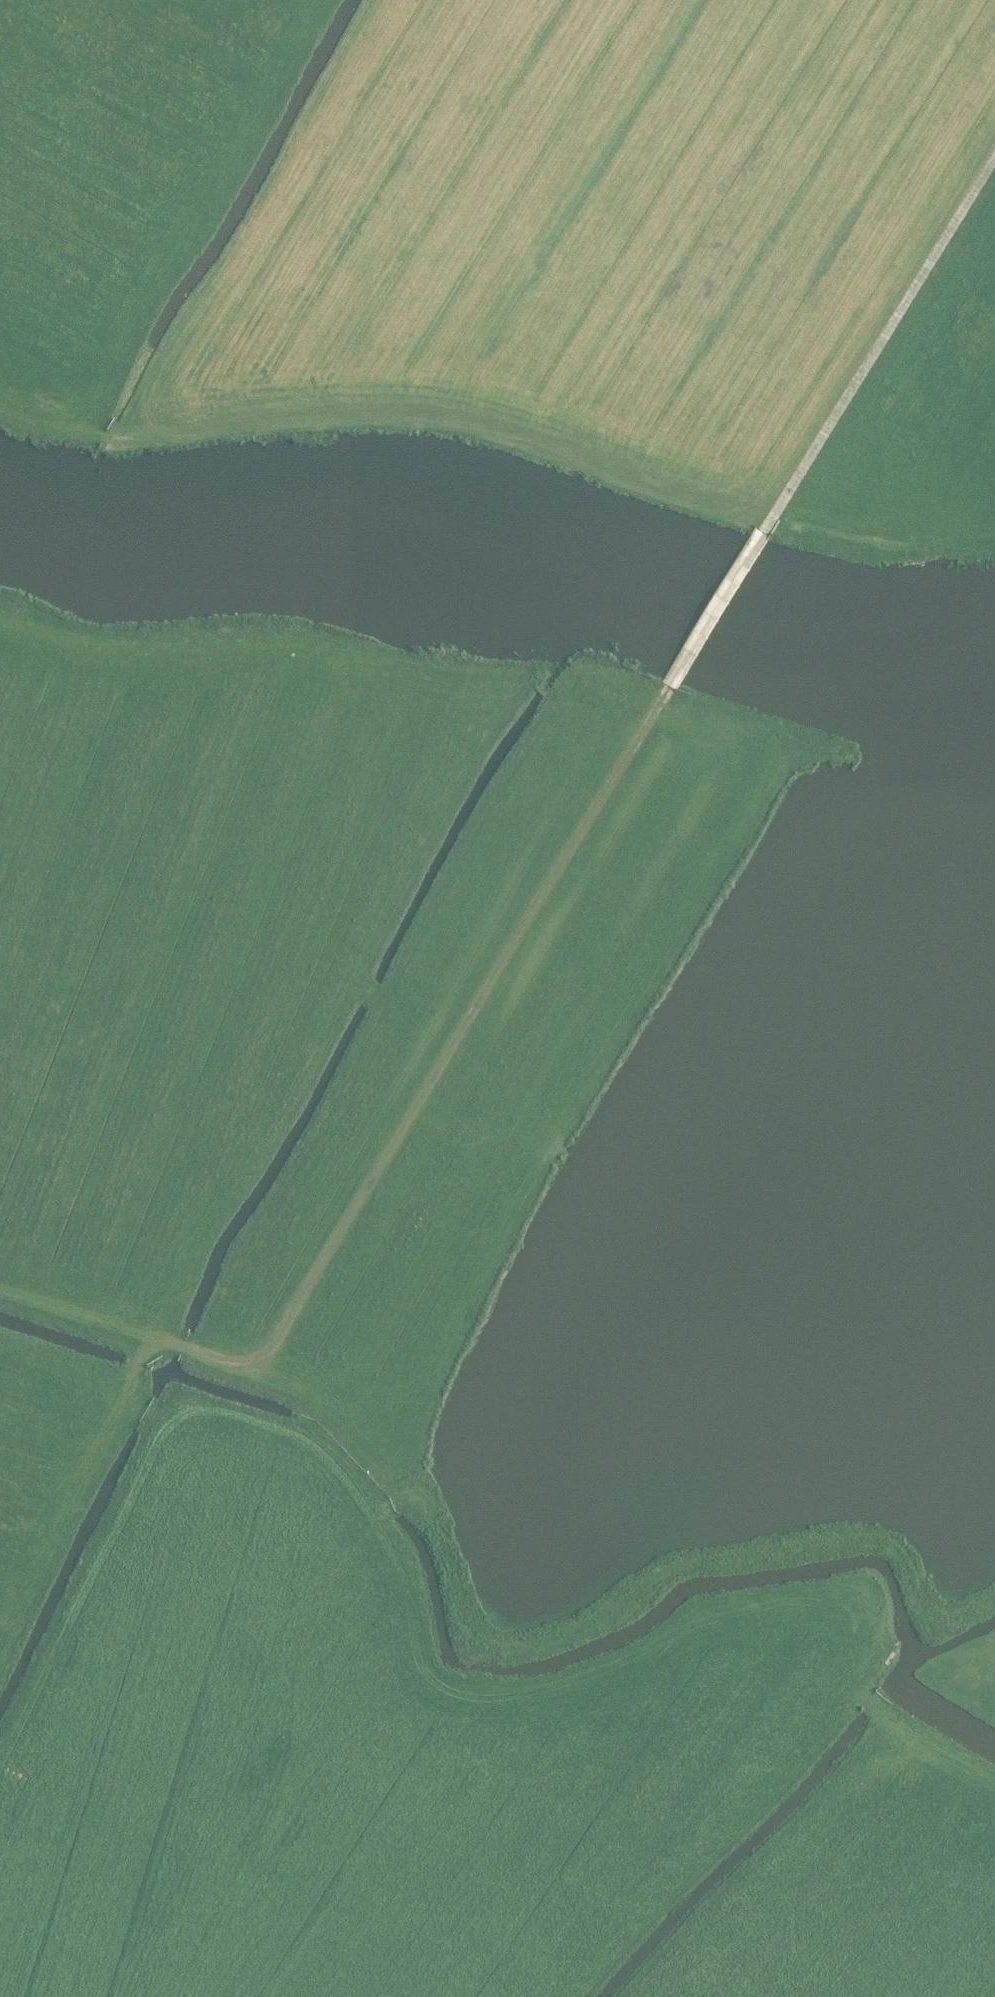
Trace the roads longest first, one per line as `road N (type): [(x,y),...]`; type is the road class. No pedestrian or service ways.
road 1 (track): [(140,1339),(238,1368),(269,1355),(767,519),(994,153)]

